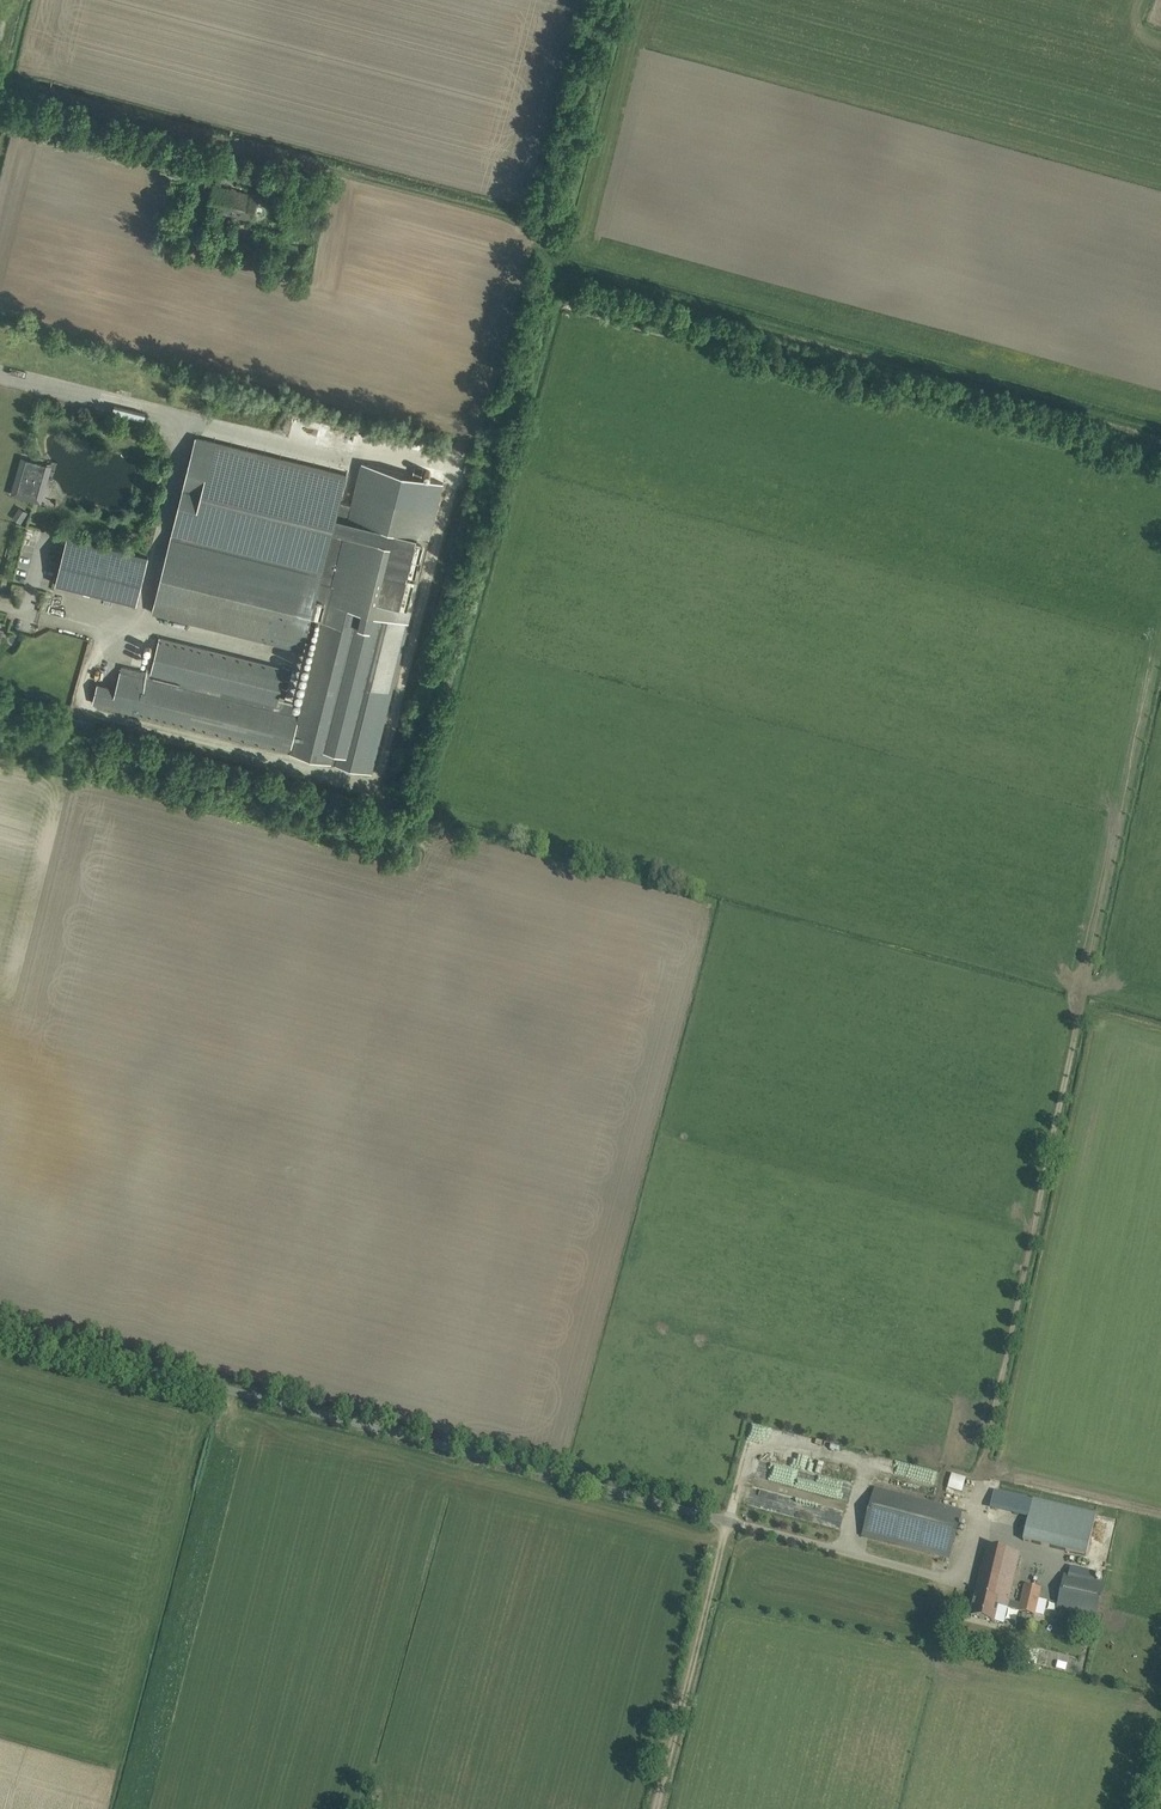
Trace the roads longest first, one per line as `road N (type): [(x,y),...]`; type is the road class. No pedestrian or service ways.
road 1 (unclassified): [(949,1574),(0,1323)]
road 2 (track): [(1083,997),(965,1566),(949,1574)]
road 3 (track): [(736,1521),(659,1808)]

